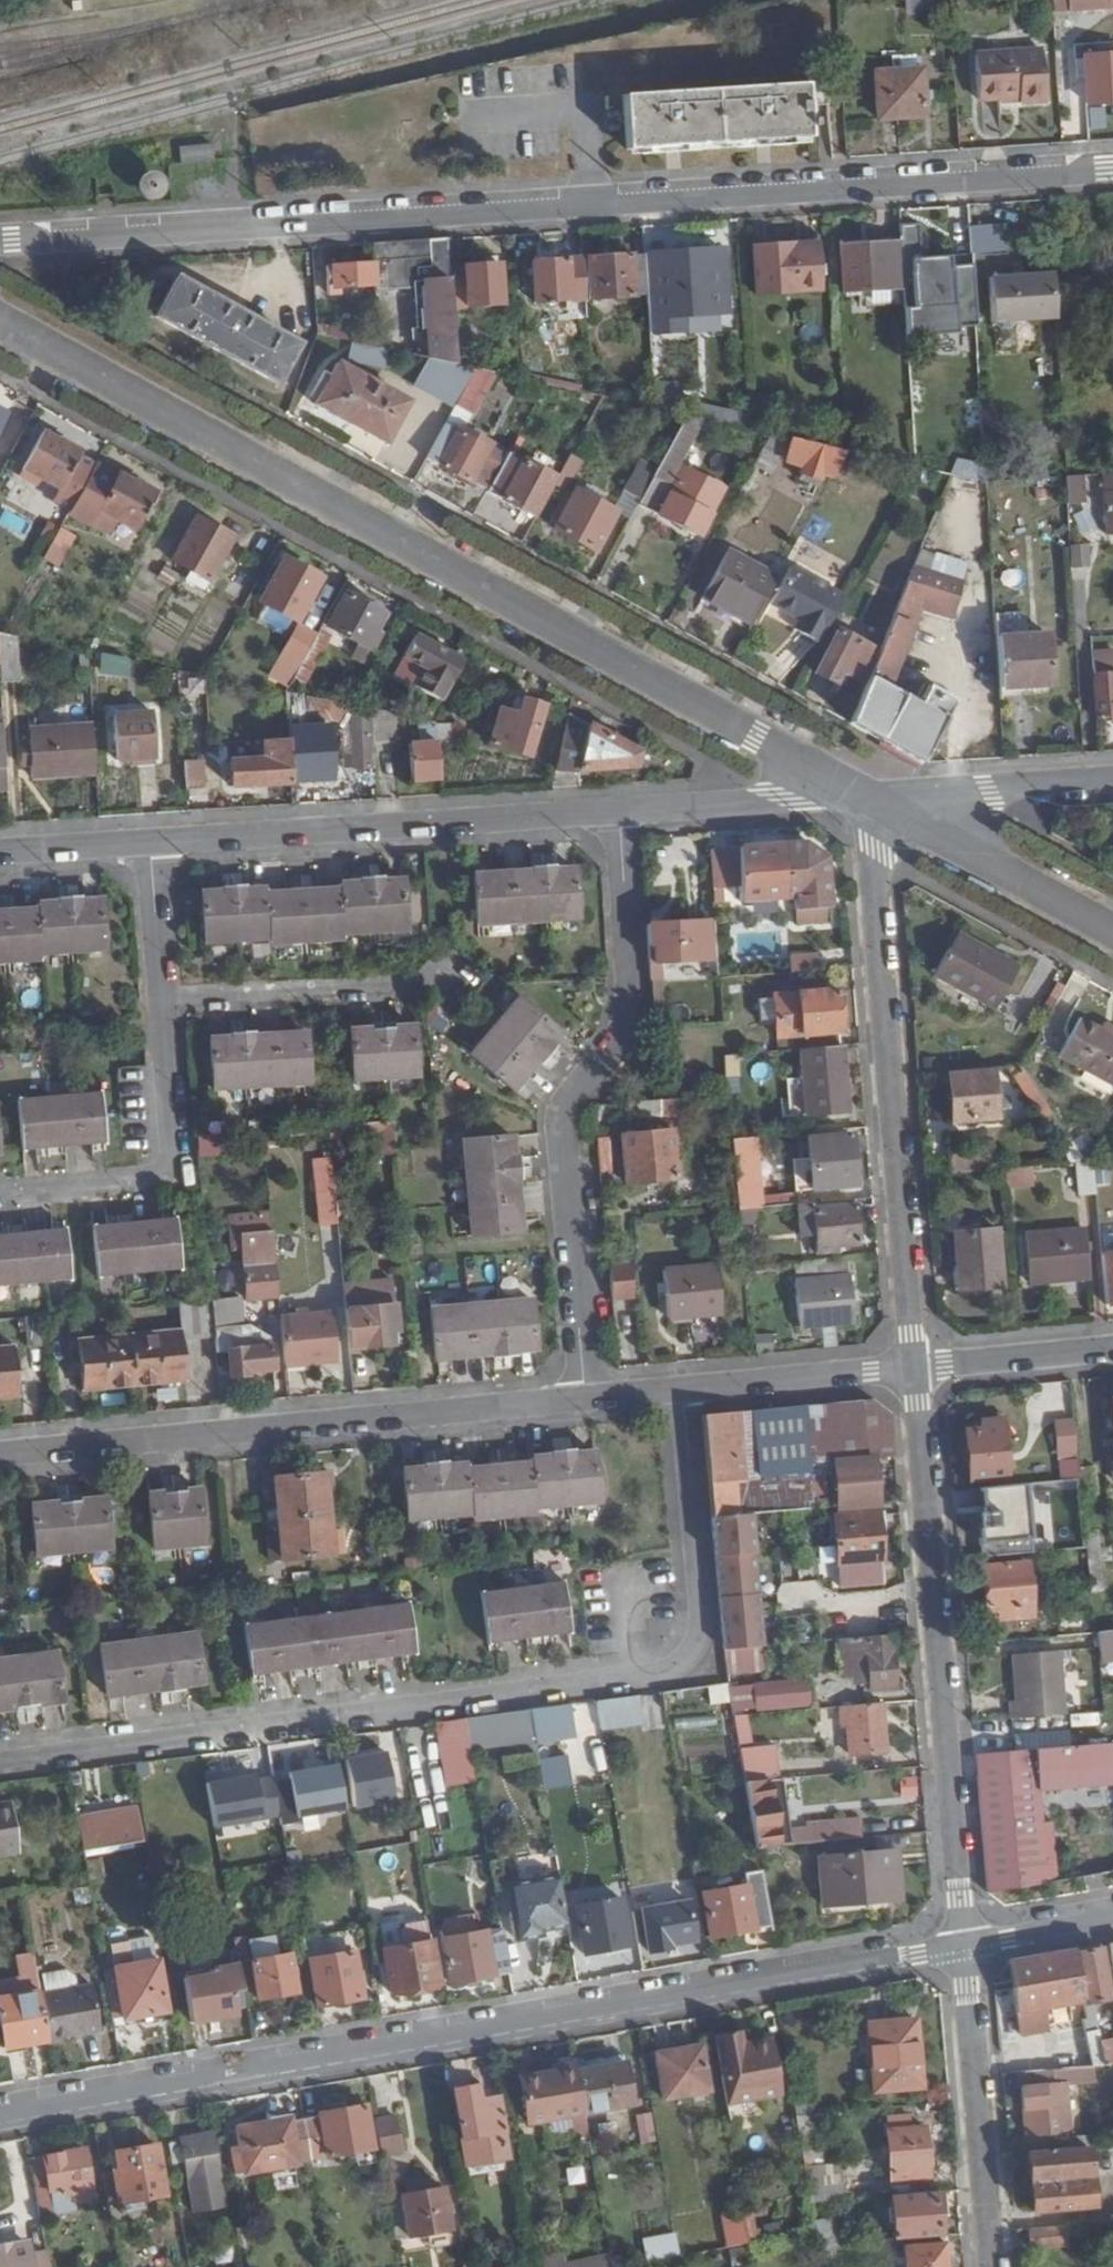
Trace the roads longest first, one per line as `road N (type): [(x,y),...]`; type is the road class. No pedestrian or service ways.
road 1 (residential): [(1112,168),(0,242)]
road 2 (residential): [(0,317),(865,793)]
road 3 (residential): [(0,2115),(960,1943)]
road 4 (residential): [(685,1390),(703,1605),(701,1637),(673,1658),(0,1758)]
road 5 (residential): [(618,809),(632,998),(624,1031),(572,1098),(562,1126),(587,1400)]
road 6 (residential): [(0,1455),(587,1400)]
road 7 (residential): [(865,793),(914,1369)]
road 8 (residential): [(914,1369),(960,1943)]
road 9 (residential): [(150,839),(618,809)]
road 10 (residential): [(960,1943),(987,2266)]
road 11 (residential): [(160,999),(444,979)]
road 12 (residential): [(865,793),(1112,930)]
road 13 (residential): [(618,809),(865,793)]
road 14 (residential): [(865,793),(1112,777)]
road 15 (residential): [(685,1390),(914,1369)]
road 16 (residential): [(1112,1349),(914,1369)]
road 17 (residential): [(160,999),(171,1171)]
road 18 (residential): [(0,1187),(171,1171)]
road 19 (residential): [(150,839),(160,999)]
road 20 (residential): [(960,1943),(1112,1915)]
road 21 (residential): [(0,849),(150,839)]

